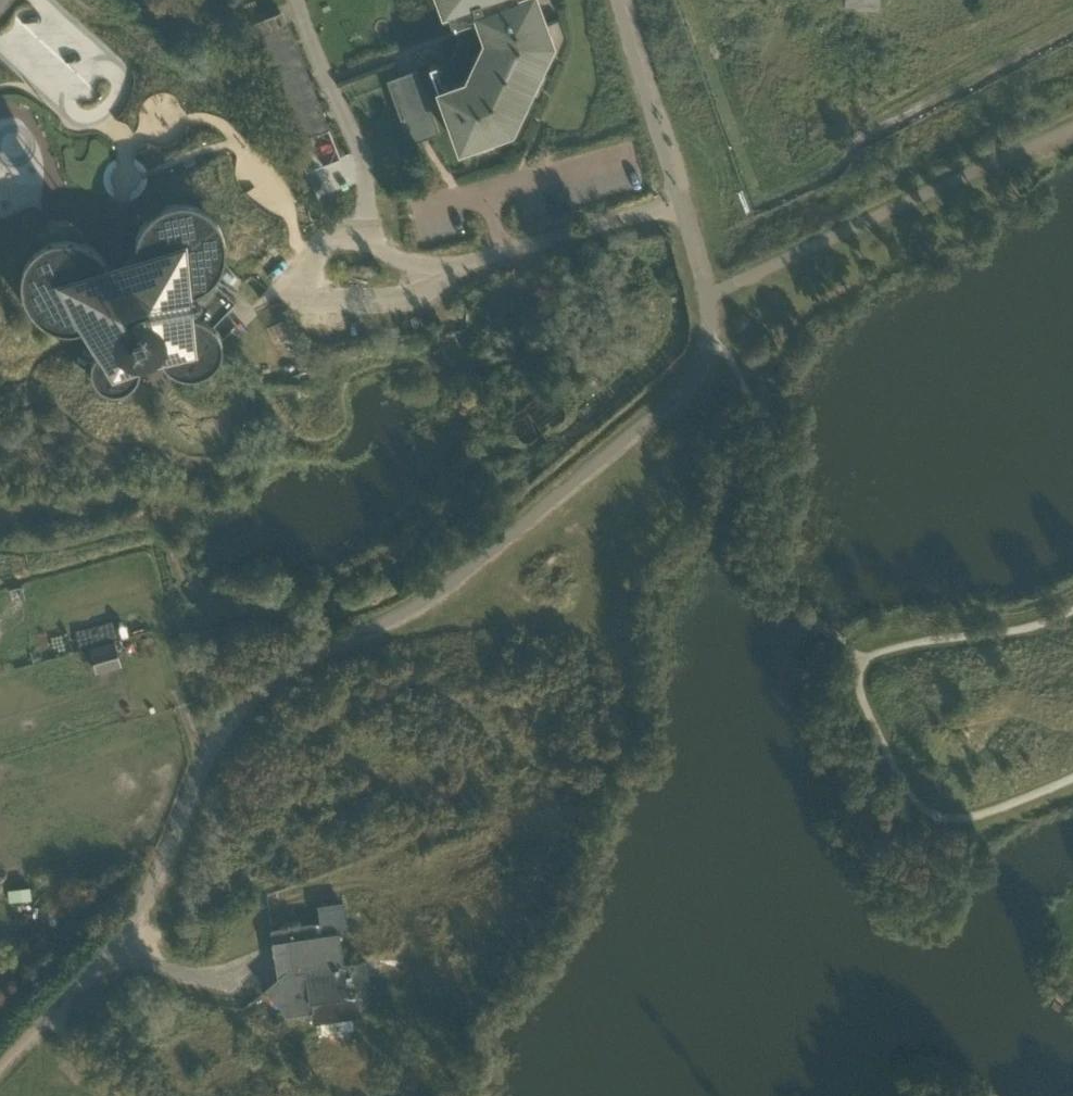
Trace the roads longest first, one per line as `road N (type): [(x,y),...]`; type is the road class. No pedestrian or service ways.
road 1 (unclassified): [(0,1062),(148,892),(224,720),(269,679),(410,612),(471,574),(691,380),(706,349),(707,309),(678,204)]
road 2 (residential): [(678,204),(617,0)]

